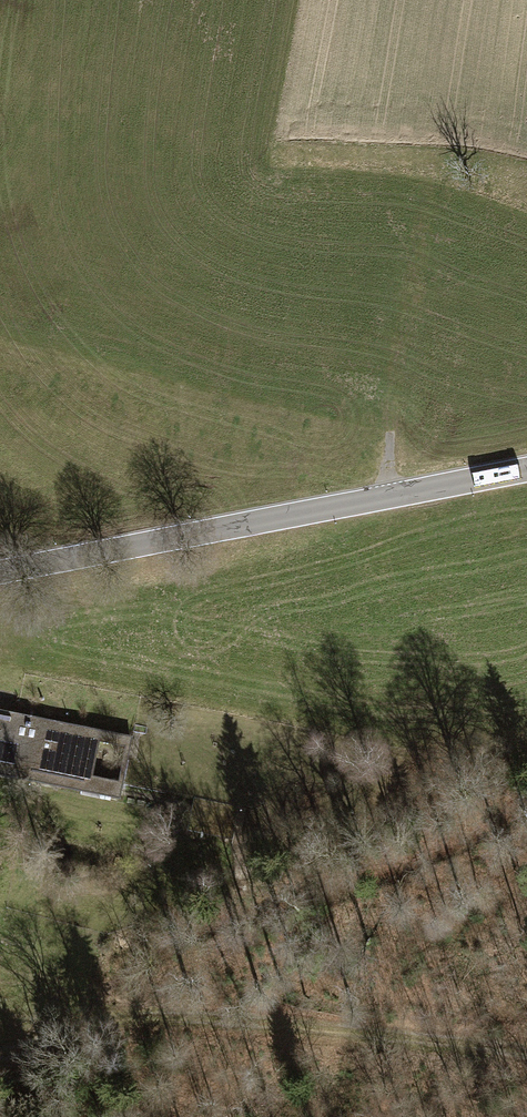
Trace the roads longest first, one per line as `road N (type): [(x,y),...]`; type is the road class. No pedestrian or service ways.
road 1 (tertiary): [(526,470),(0,573)]
road 2 (track): [(82,1021),(141,958),(453,845),(526,796)]
road 3 (track): [(82,1021),(526,1052)]
road 4 (track): [(387,497),(390,430),(431,179)]

